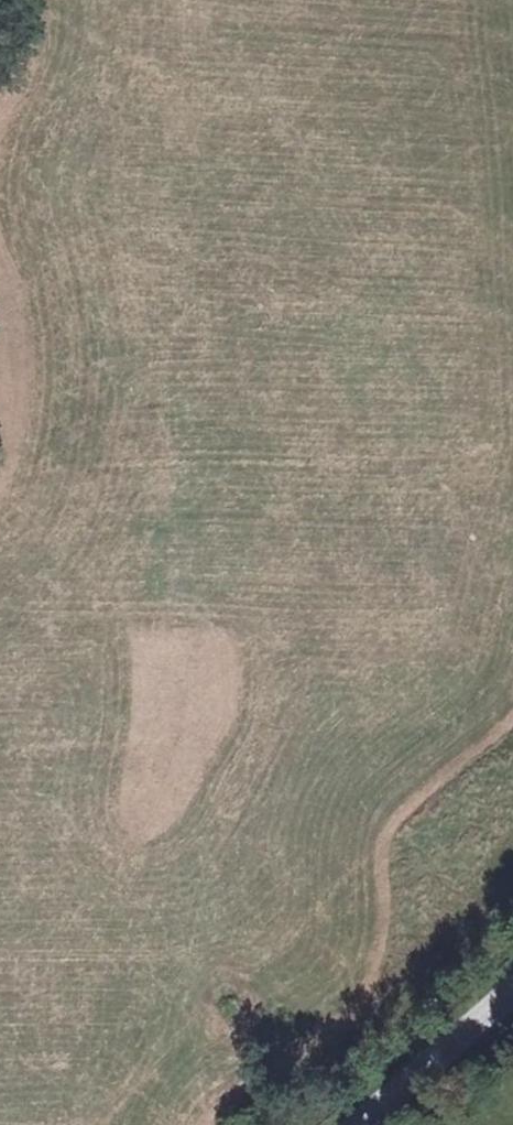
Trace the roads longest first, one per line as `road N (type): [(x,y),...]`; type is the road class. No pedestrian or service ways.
road 1 (secondary): [(353,1124),(512,985)]

